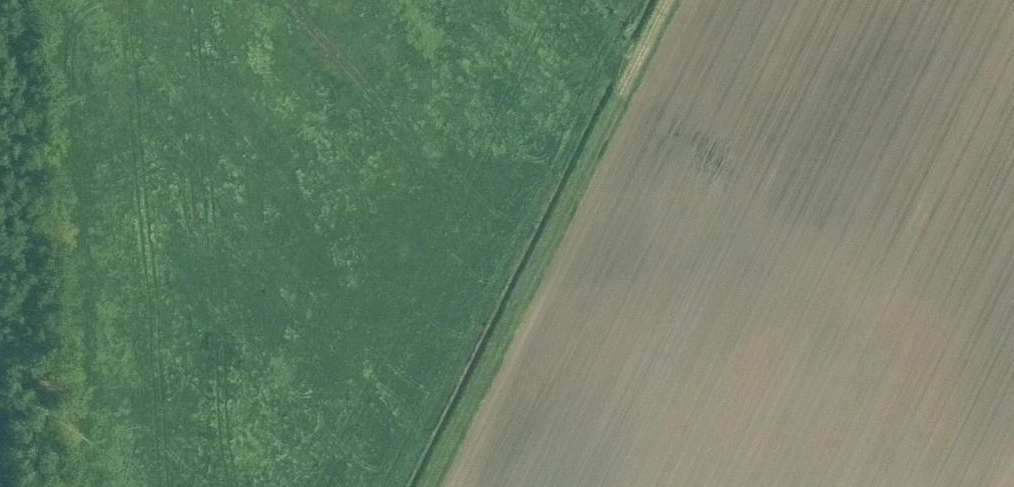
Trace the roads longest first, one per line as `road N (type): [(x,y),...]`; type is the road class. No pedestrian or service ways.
road 1 (track): [(670,0),(431,486)]

